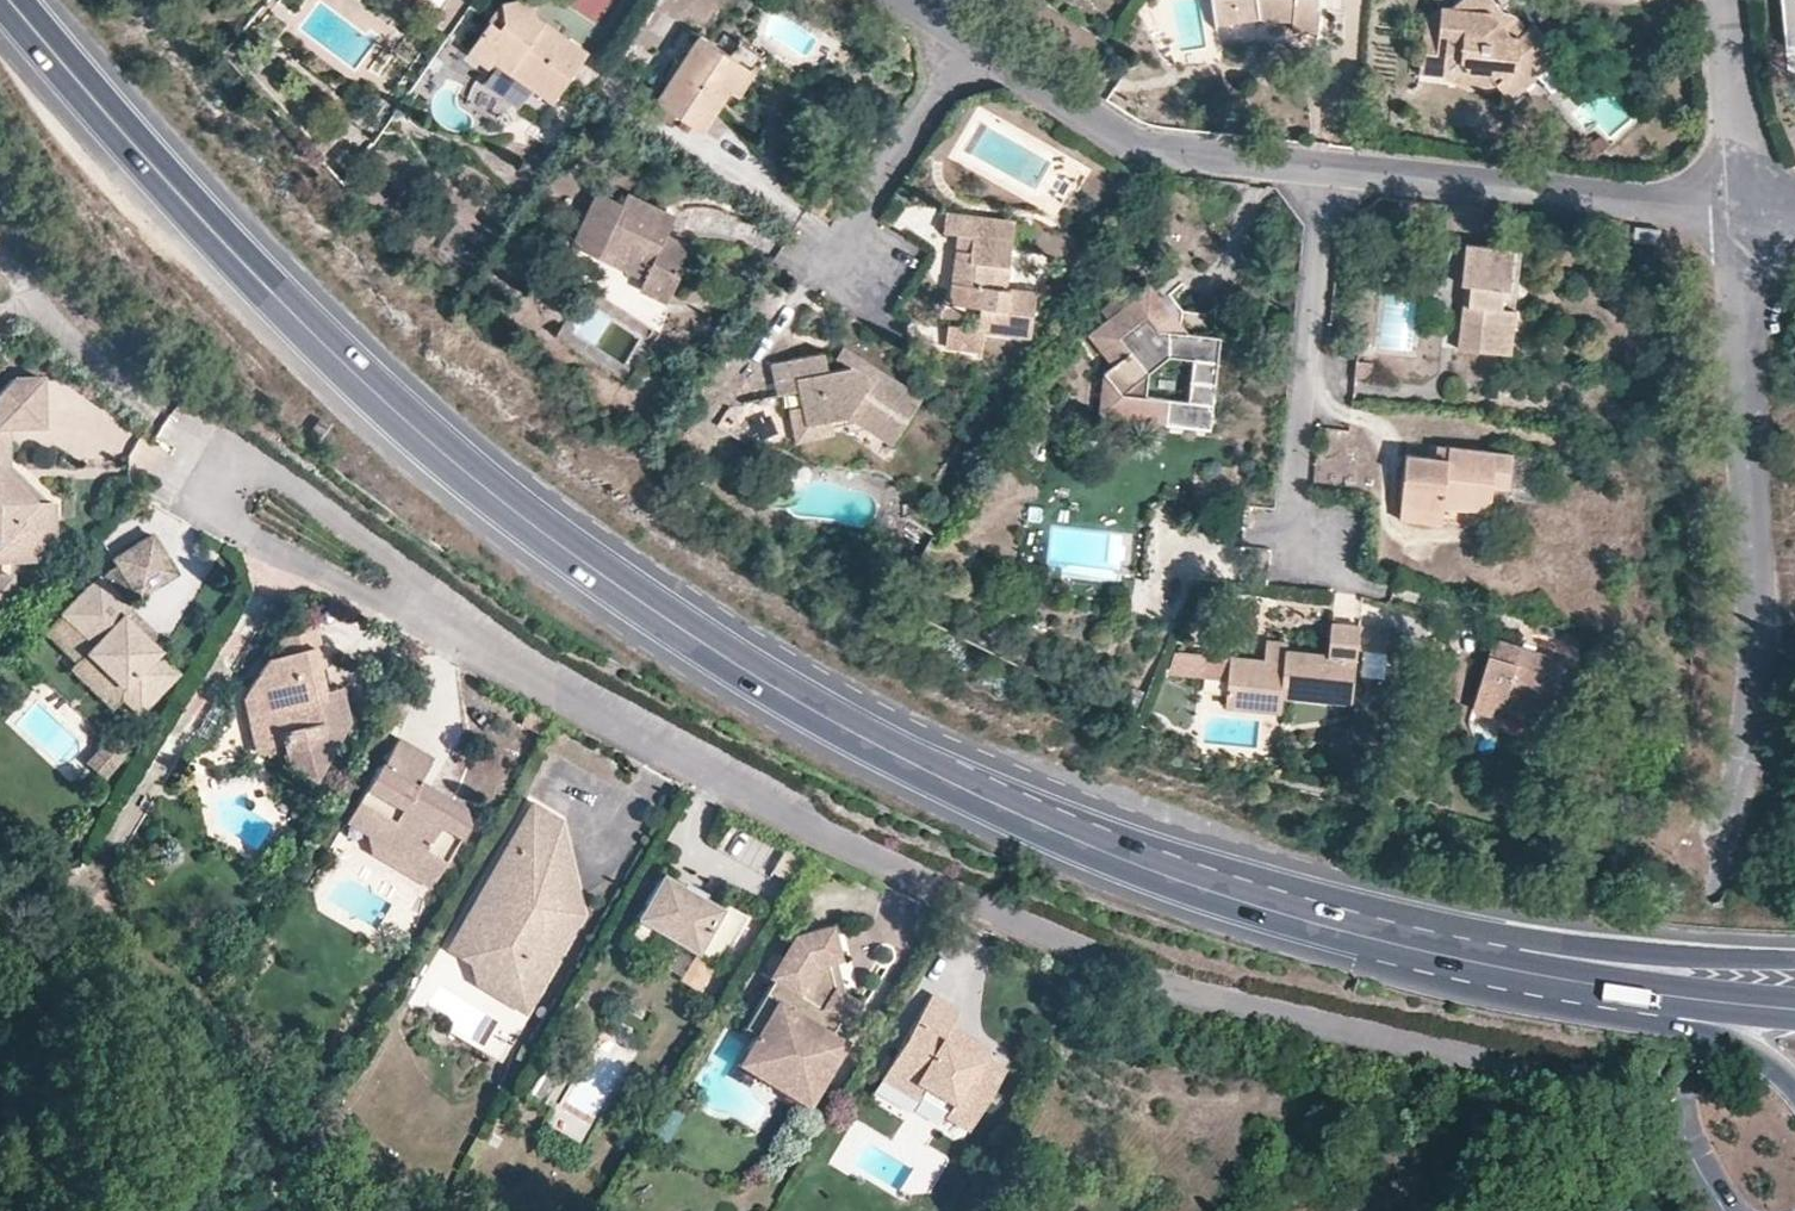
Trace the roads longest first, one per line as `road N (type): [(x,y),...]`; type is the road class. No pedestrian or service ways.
road 1 (residential): [(1686,1133),(1587,1084),(1119,967),(820,834),(487,653)]
road 2 (primary): [(14,0),(237,257),(479,483),(703,643),(968,795)]
road 3 (residential): [(1745,207),(1760,674),(1716,888),(1685,1089),(1686,1133)]
road 4 (residential): [(1745,207),(1159,149),(1134,142),(917,0)]
road 5 (primary): [(1794,959),(1545,942),(1444,923),(968,795)]
road 6 (primary): [(1368,938),(1414,982),(1722,1041),(1794,1081)]
road 7 (residential): [(323,503),(254,467),(229,481),(223,496),(228,516),(248,535),(487,653)]
road 8 (primary): [(1368,938),(1675,1000),(1794,1005)]
road 9 (primary): [(968,795),(1143,868),(1368,938)]
road 10 (residential): [(487,653),(323,503)]
road 11 (residential): [(1726,0),(1745,207)]

